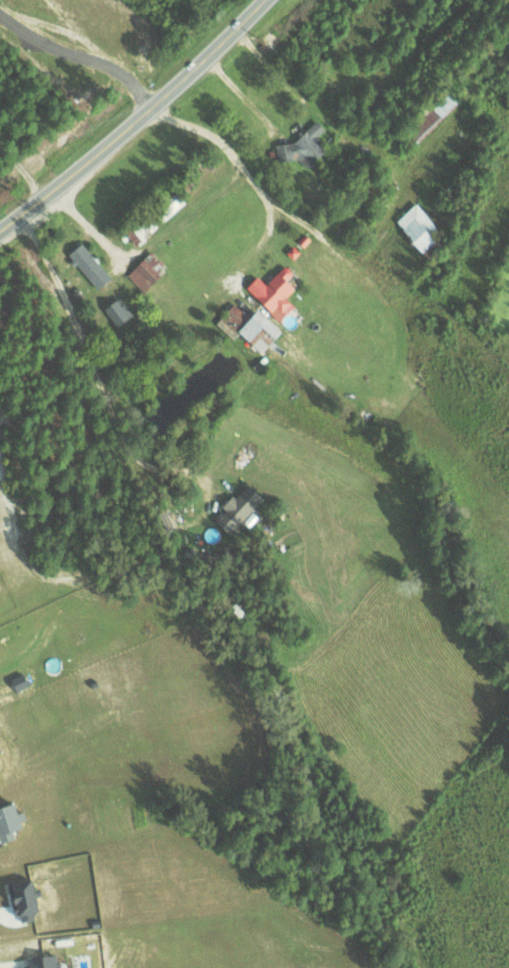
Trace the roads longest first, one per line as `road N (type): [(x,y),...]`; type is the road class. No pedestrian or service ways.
road 1 (primary): [(0,232),(271,0)]
road 2 (residential): [(152,107),(85,40),(0,8)]

